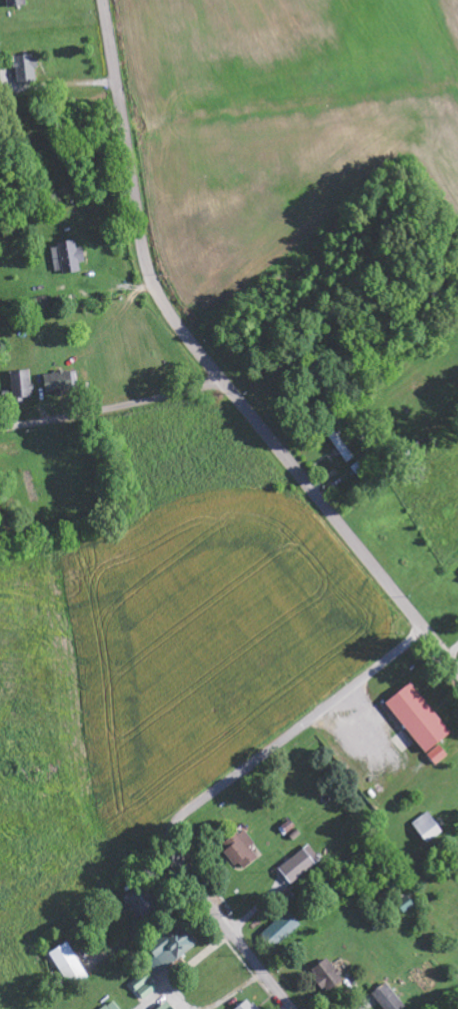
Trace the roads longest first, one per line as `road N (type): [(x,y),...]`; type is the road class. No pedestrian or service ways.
road 1 (residential): [(457,667),(169,309),(144,241),(105,0)]
road 2 (residential): [(293,1008),(180,862),(174,824),(429,631)]
road 3 (residential): [(226,383),(0,435)]

